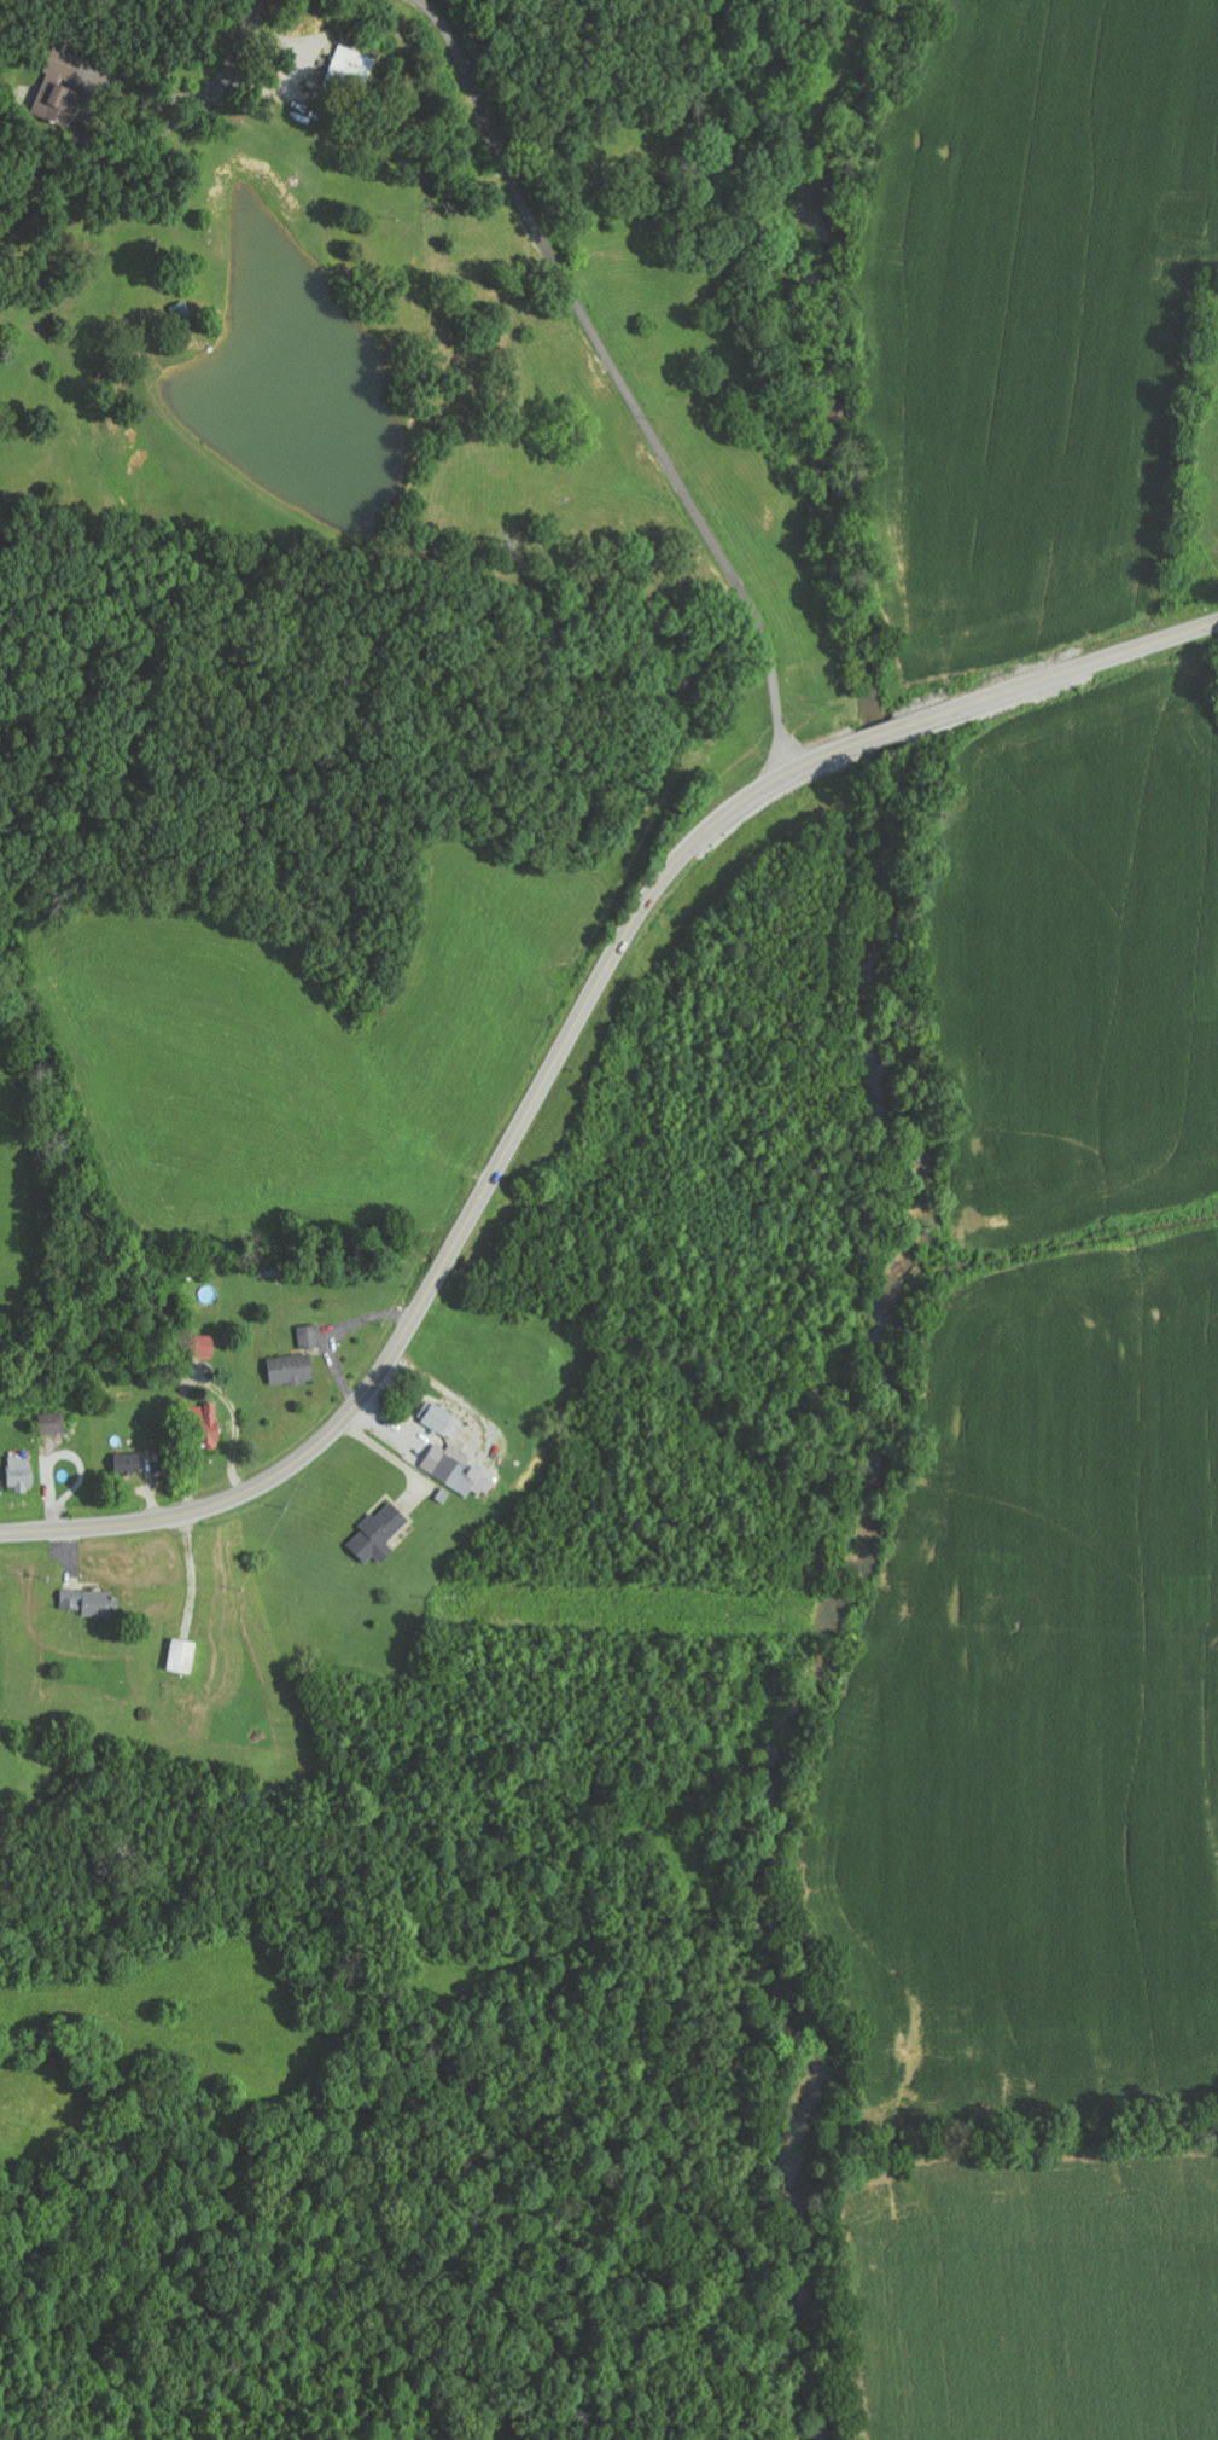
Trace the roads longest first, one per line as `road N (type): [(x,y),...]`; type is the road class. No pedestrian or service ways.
road 1 (secondary): [(0,1533),(121,1524),(212,1505),(295,1463),(331,1431),(418,1312),(637,914),(700,837),(739,806),(870,739),(1185,633)]
road 2 (residential): [(803,767),(722,609),(769,477)]

